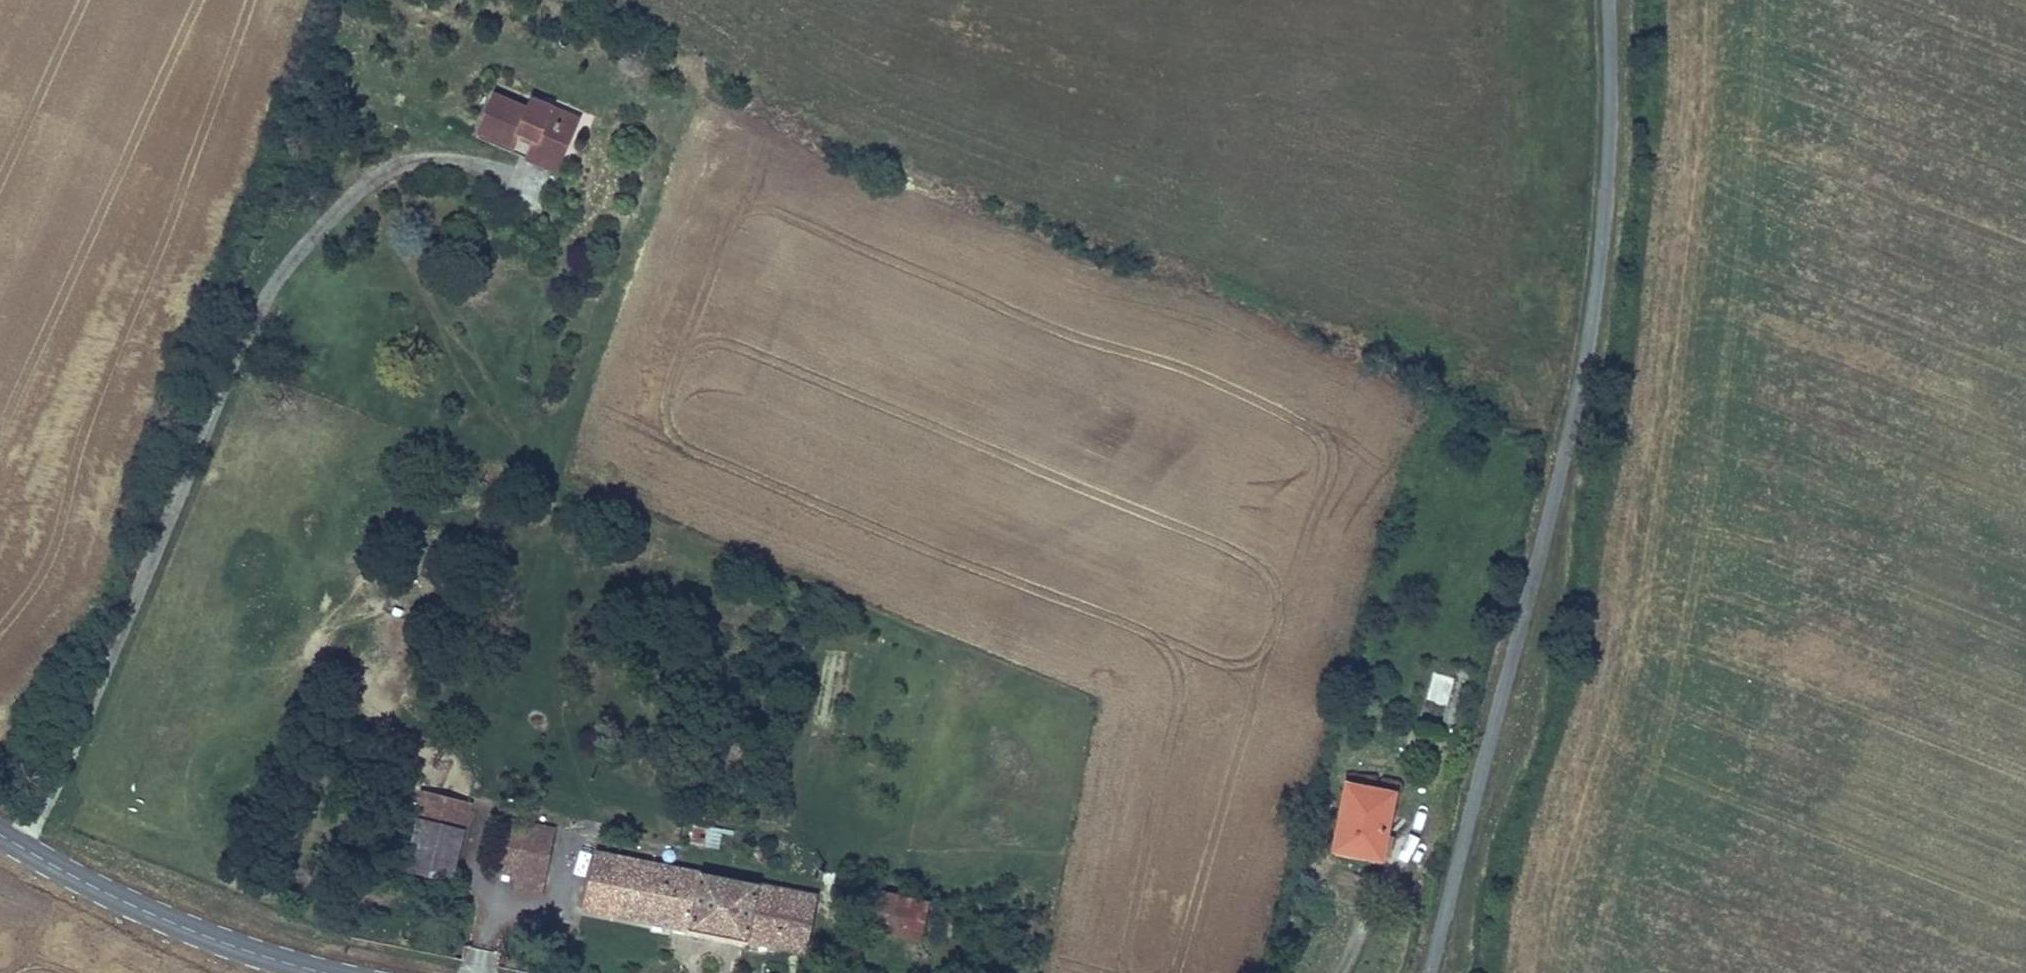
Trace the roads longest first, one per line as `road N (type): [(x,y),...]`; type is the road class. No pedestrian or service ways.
road 1 (tertiary): [(0,835),(143,912),(324,972)]

